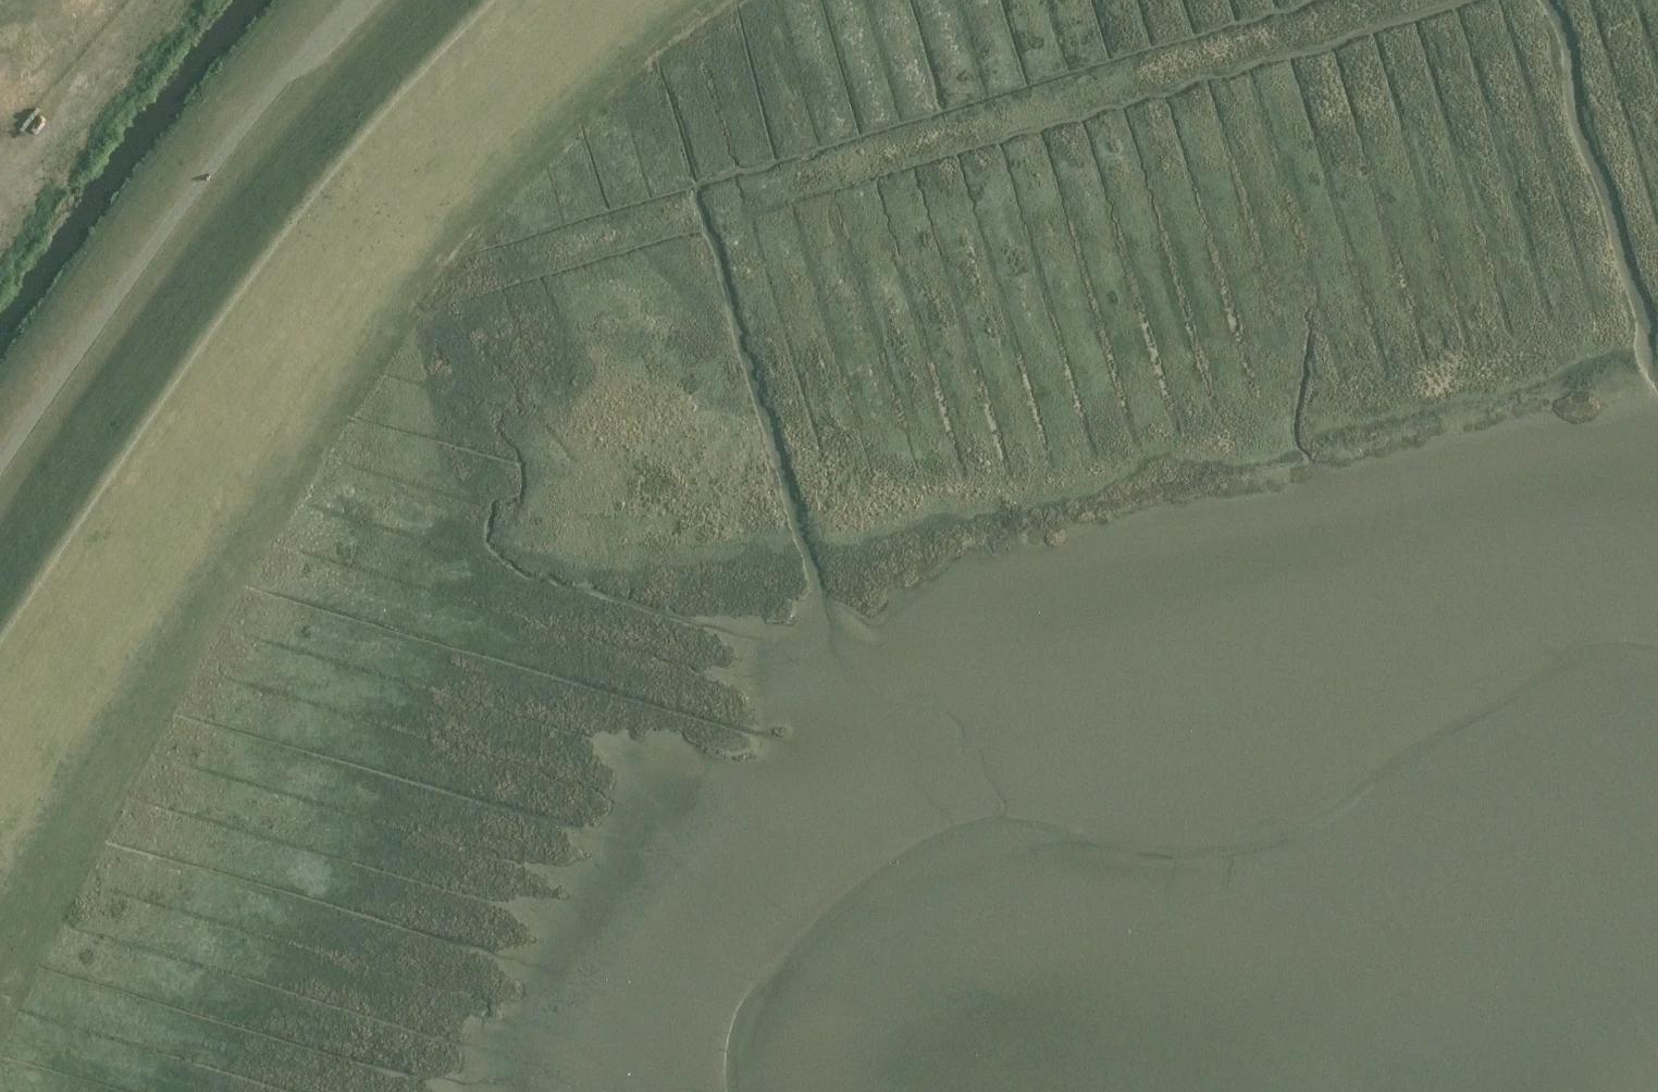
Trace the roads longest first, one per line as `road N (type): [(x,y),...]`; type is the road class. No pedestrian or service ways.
road 1 (track): [(361,0),(171,225),(0,475)]
road 2 (track): [(118,0),(0,166)]

